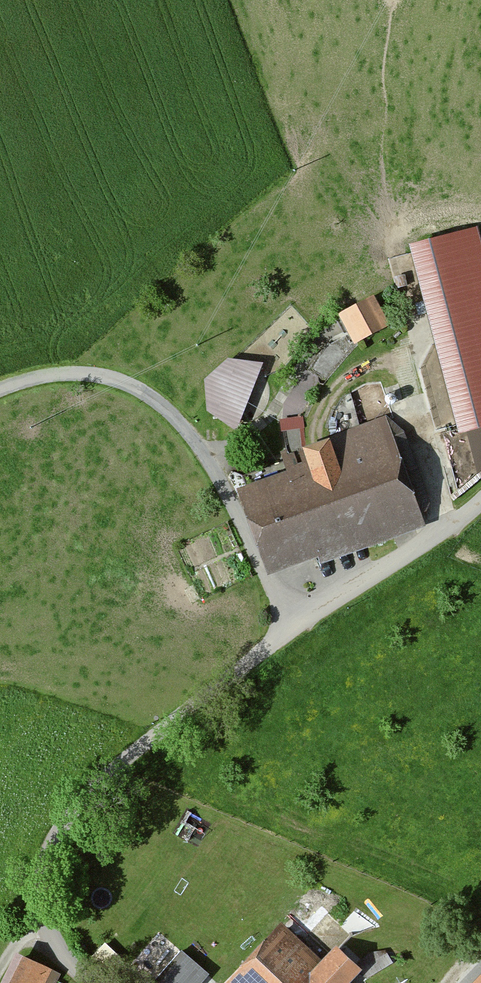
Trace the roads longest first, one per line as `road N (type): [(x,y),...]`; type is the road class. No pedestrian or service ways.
road 1 (residential): [(0,393),(47,378),(141,394),(182,427),(218,478),(290,631),(111,774),(62,851),(62,933),(105,982)]
road 2 (track): [(480,506),(454,531),(290,631)]

